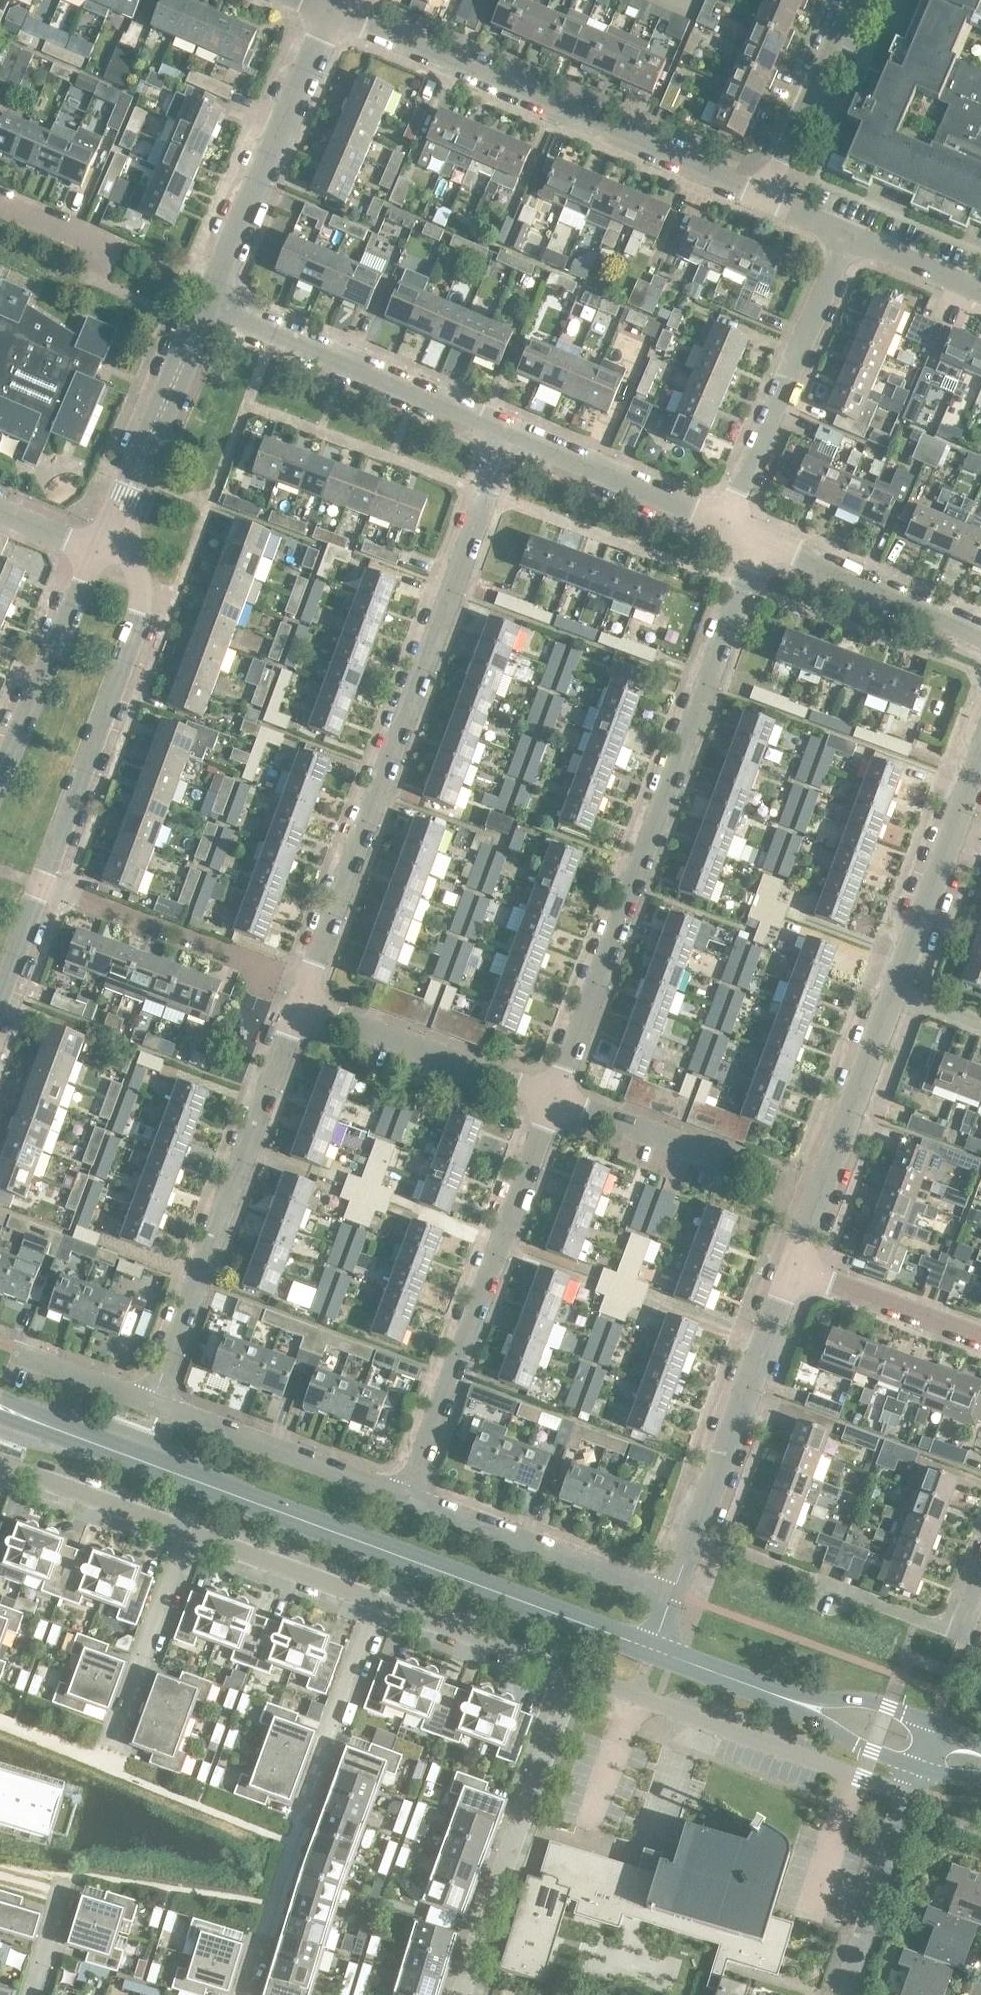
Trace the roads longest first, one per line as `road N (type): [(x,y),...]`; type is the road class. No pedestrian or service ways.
road 1 (tertiary): [(651,1650),(31,1421)]
road 2 (residential): [(300,1011),(511,437)]
road 3 (residential): [(553,1109),(766,542)]
road 4 (residential): [(769,199),(335,14)]
road 5 (residential): [(151,1403),(300,1011)]
road 6 (residential): [(407,1497),(553,1109)]
road 7 (residential): [(247,1994),(381,1602)]
road 8 (residential): [(41,888),(143,609),(133,565),(98,552)]
road 9 (residential): [(910,1795),(574,1673)]
road 10 (residential): [(671,1595),(794,1271)]
road 11 (residential): [(457,1994),(574,1673)]
road 12 (residential): [(511,437),(208,302)]
road 13 (residential): [(730,526),(855,236)]
road 14 (residential): [(208,302),(335,14)]
road 15 (residential): [(794,1271),(894,998)]
road 16 (residential): [(671,1595),(407,1497)]
road 17 (residential): [(98,552),(208,302)]
road 18 (residential): [(407,1497),(151,1403)]
road 19 (residential): [(553,1109),(300,1011)]
road 20 (residential): [(894,998),(980,766)]
road 21 (residential): [(730,526),(511,437)]
road 22 (residential): [(98,552),(0,767)]
road 23 (residential): [(980,632),(766,542)]
road 24 (residential): [(113,1750),(192,1533)]
road 25 (residential): [(255,970),(41,888)]
road 26 (residential): [(760,1187),(553,1109)]
road 27 (residential): [(769,199),(852,0)]
road 28 (residential): [(846,1994),(910,1795)]
road 29 (residential): [(574,1673),(381,1602)]
road 30 (residential): [(192,1533),(0,1463)]
road 31 (residential): [(381,1602),(192,1533)]
road 32 (residential): [(980,1339),(794,1271)]
road 33 (tertiary): [(936,1723),(868,1699),(767,1692)]
road 34 (tertiary): [(767,1692),(855,1745),(919,1769)]
road 35 (residential): [(151,1403),(17,1353)]
road 36 (residential): [(980,291),(855,236)]
road 37 (tertiary): [(767,1692),(651,1650)]

